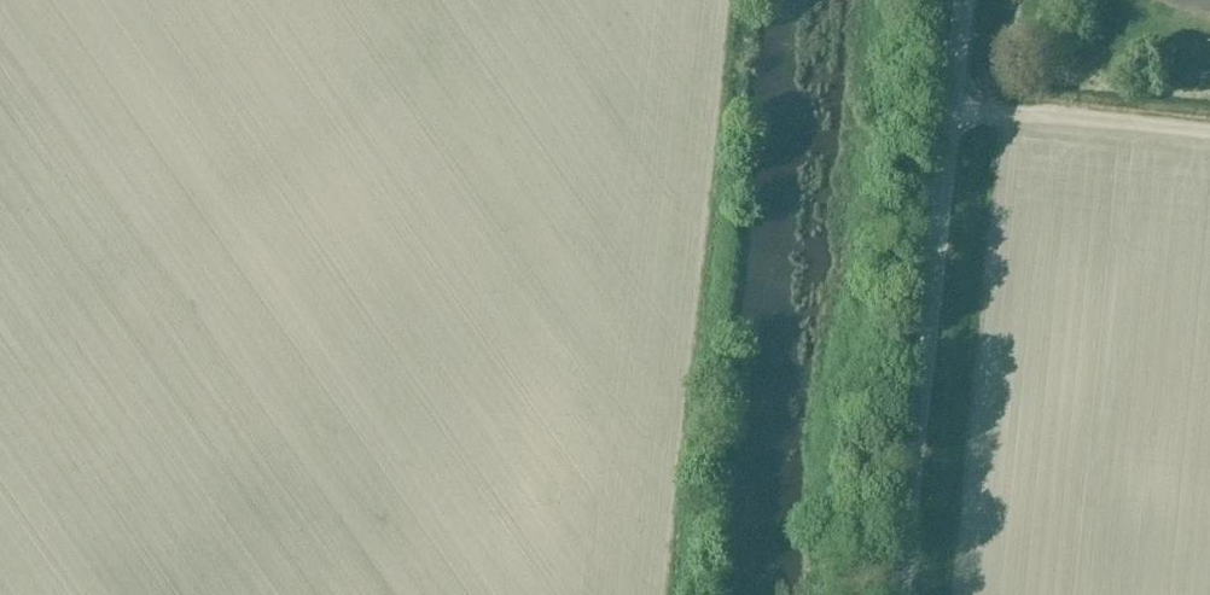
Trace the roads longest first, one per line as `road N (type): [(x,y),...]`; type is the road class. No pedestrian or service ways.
road 1 (unclassified): [(902,594),(960,0)]

